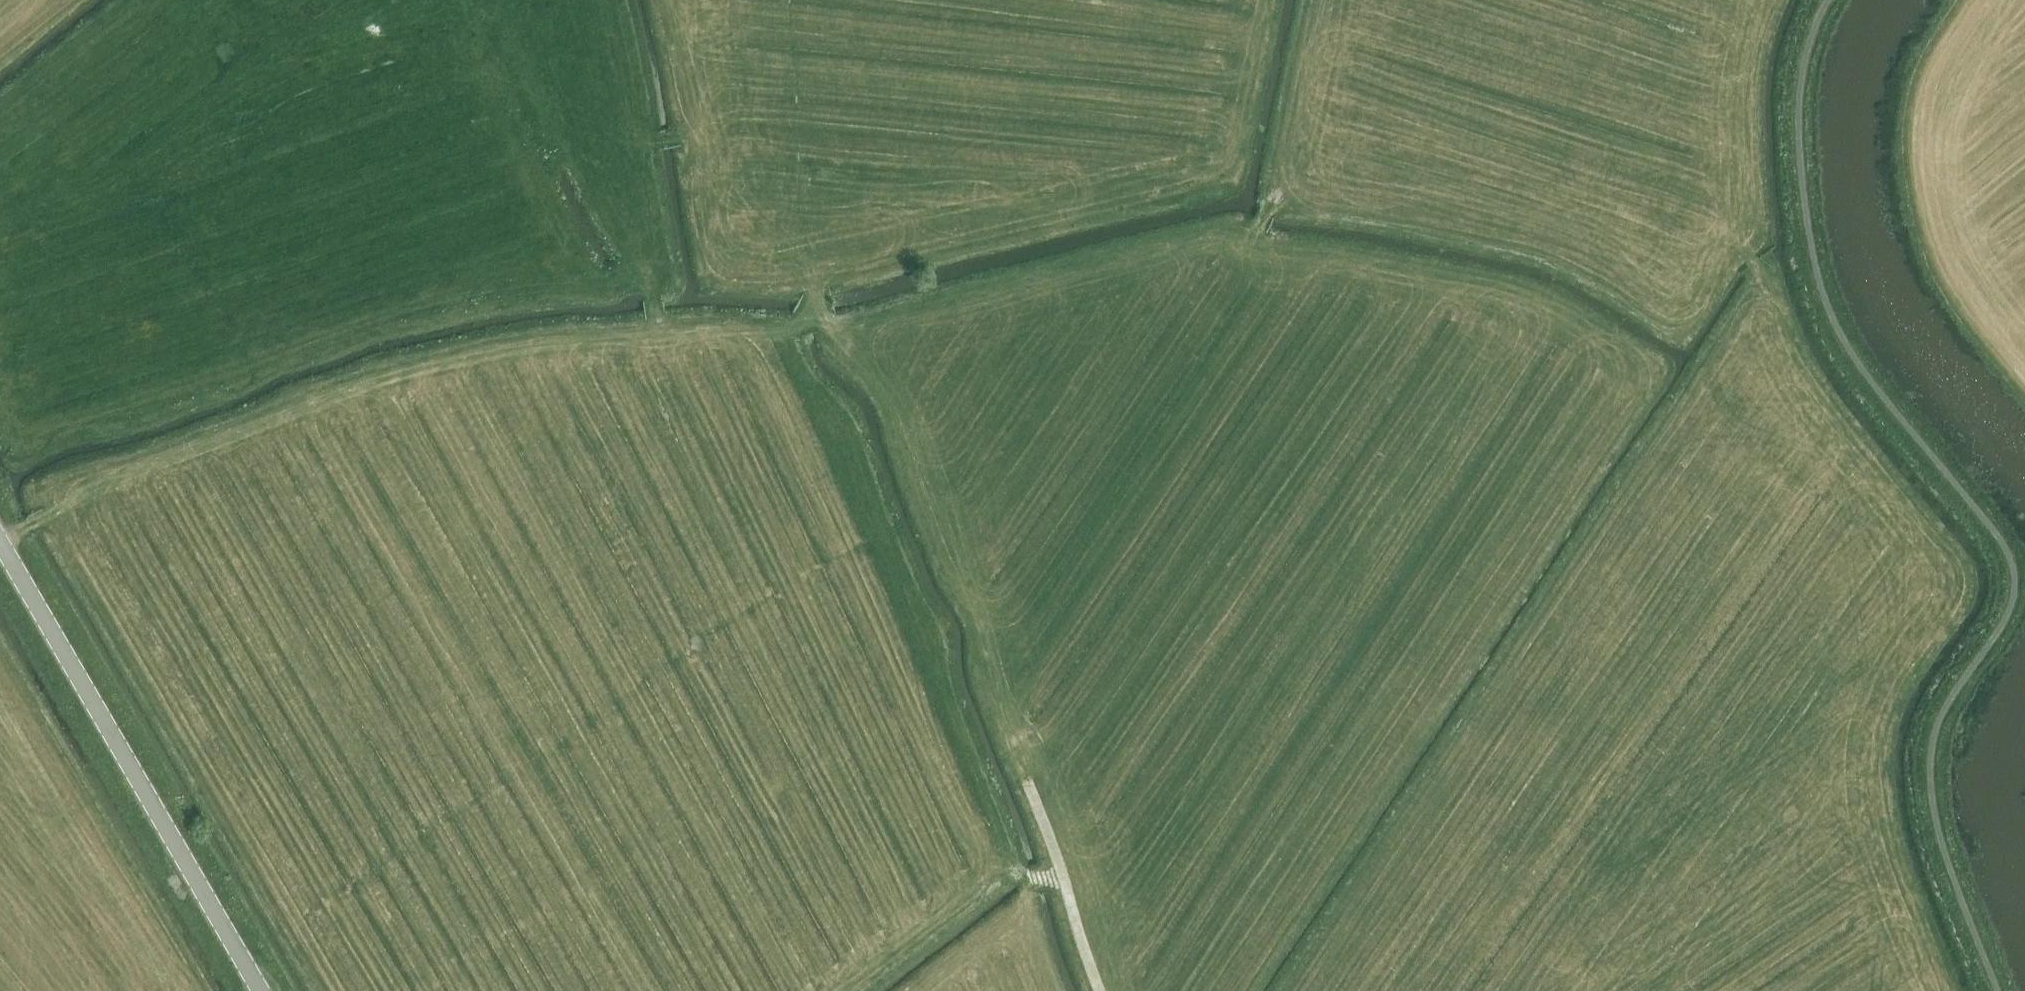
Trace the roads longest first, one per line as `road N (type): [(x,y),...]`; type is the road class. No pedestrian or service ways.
road 1 (unclassified): [(262,990),(0,541)]
road 2 (track): [(1103,990),(1031,785)]

